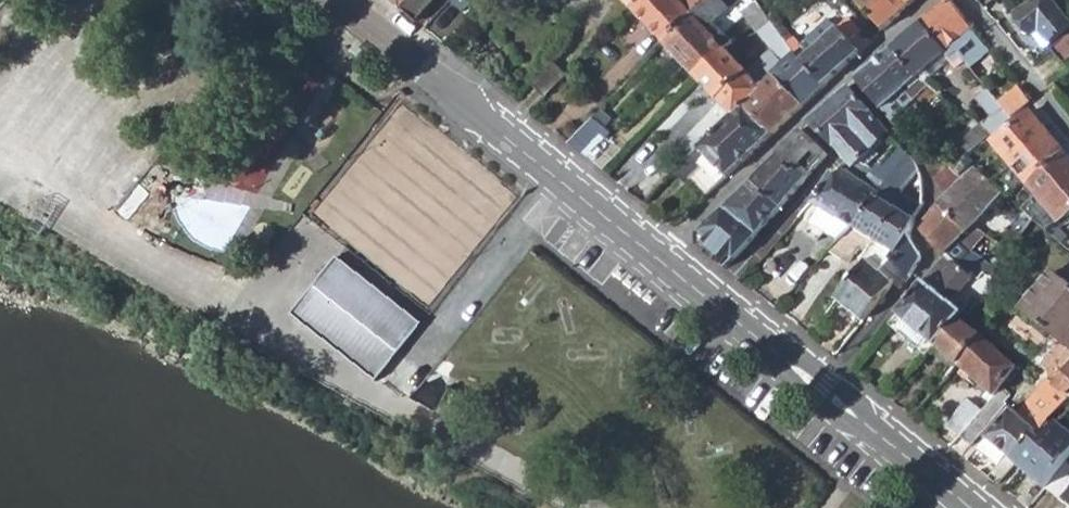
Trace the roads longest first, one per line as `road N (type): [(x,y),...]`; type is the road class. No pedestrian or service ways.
road 1 (secondary): [(341,0),(660,259)]
road 2 (secondary): [(660,259),(971,507)]
road 3 (residential): [(934,0),(660,259)]
road 4 (residential): [(1068,130),(962,0)]

